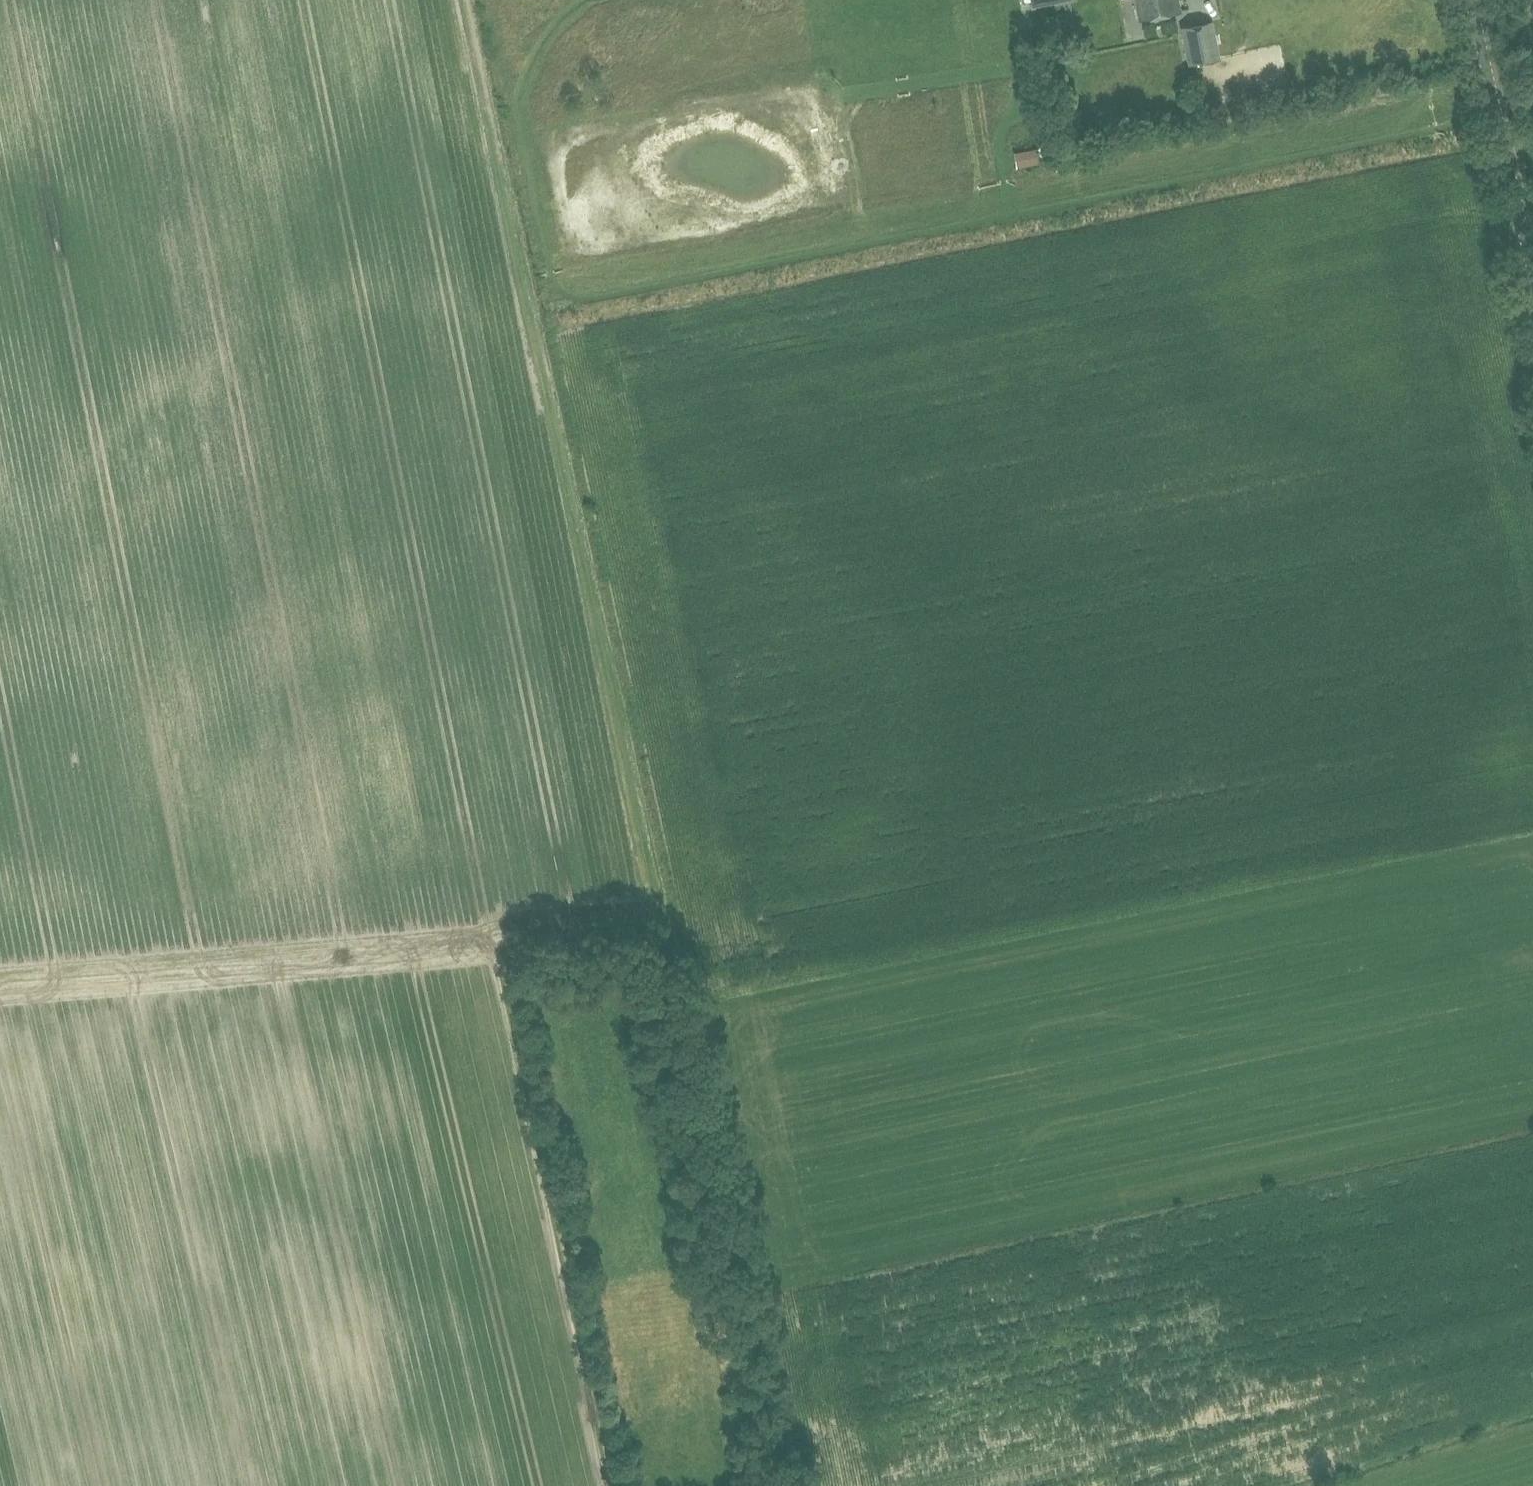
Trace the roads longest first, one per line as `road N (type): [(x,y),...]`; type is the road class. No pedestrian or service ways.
road 1 (unclassified): [(1532,276),(1470,0)]

